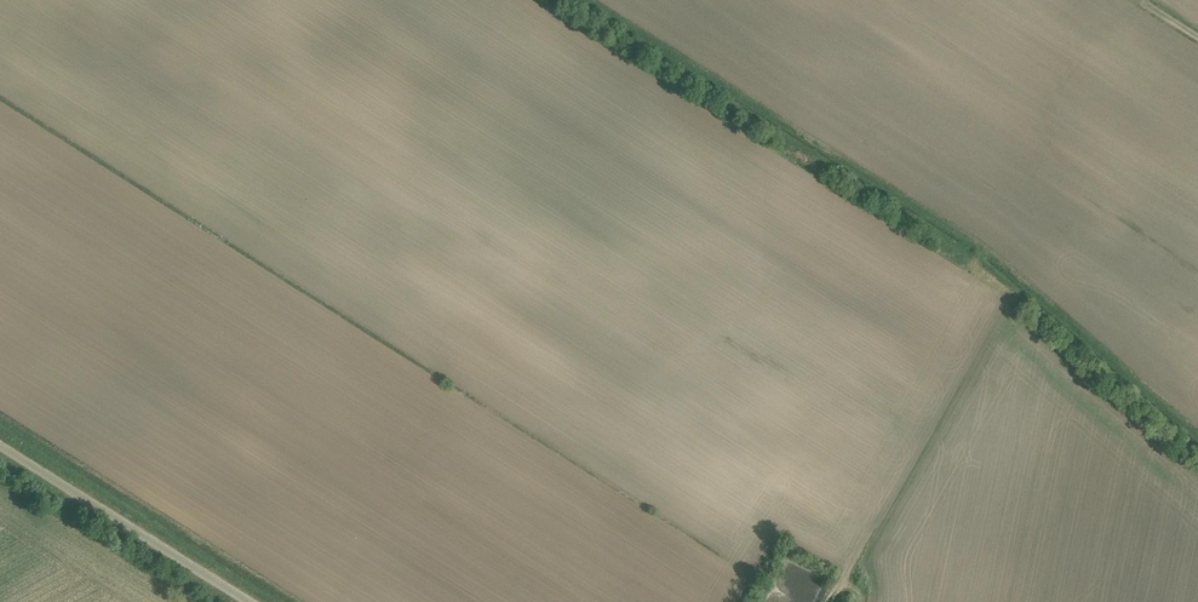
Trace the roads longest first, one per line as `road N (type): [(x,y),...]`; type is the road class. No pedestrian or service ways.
road 1 (unclassified): [(239,601),(0,451)]

